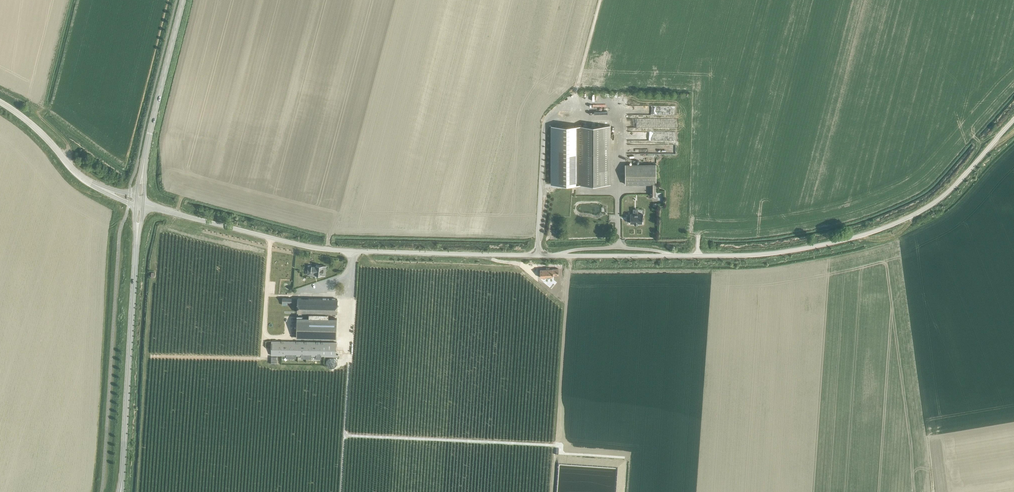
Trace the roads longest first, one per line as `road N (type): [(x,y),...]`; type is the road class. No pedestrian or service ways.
road 1 (unclassified): [(140,203),(337,251),(755,255),(865,235),(927,208),(1013,119)]
road 2 (secondary): [(120,491),(140,203)]
road 3 (track): [(138,491),(155,263),(160,229),(173,213)]
road 4 (secondary): [(140,203),(183,0)]
road 5 (track): [(345,436),(552,445)]
road 6 (tertiary): [(140,203),(84,179),(0,102)]
road 7 (track): [(0,112),(71,182),(115,200),(121,220)]
road 8 (track): [(514,264),(376,263),(364,252)]
road 9 (track): [(347,363),(342,491)]
road 10 (track): [(270,238),(262,359)]

